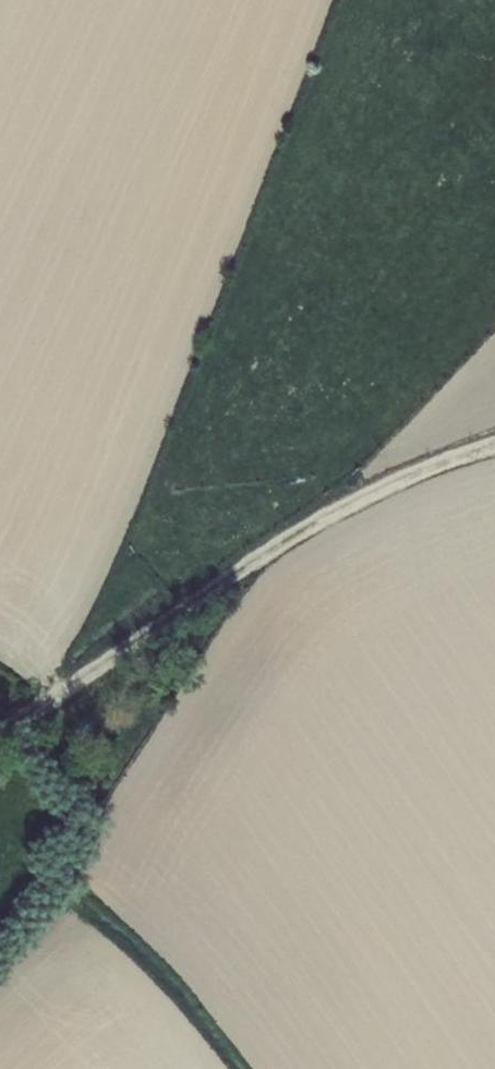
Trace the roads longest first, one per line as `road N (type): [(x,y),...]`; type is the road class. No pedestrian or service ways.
road 1 (track): [(0,740),(353,513),(494,452)]

